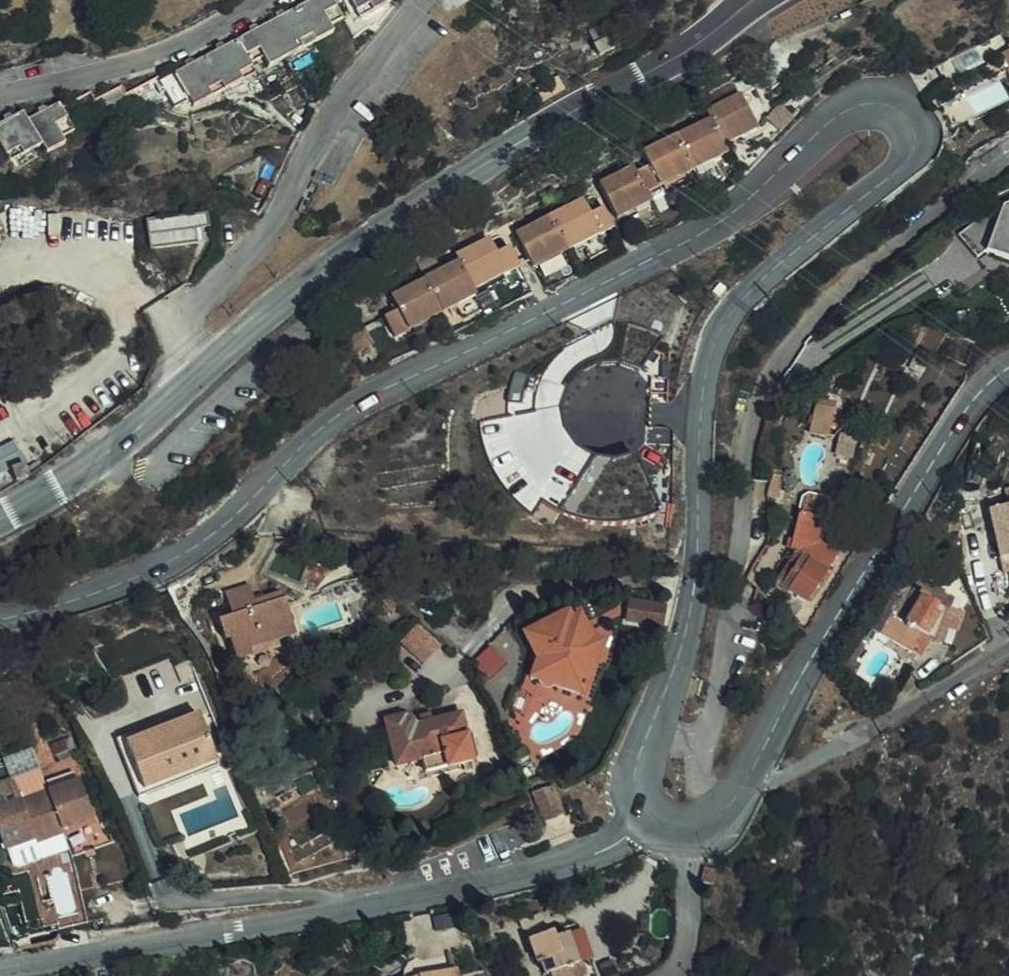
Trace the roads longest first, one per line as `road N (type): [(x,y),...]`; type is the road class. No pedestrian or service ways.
road 1 (tertiary): [(648,814),(636,794),(638,764),(692,607),(702,381),(724,321),(891,174),(908,147),(903,121),(877,107),(849,115),(739,208),(693,236),(335,416),(202,537),(136,574),(0,620)]
road 2 (residential): [(0,968),(538,872),(617,843),(648,814)]
road 3 (secondary): [(735,15),(396,216),(276,302),(190,380)]
road 4 (tertiary): [(1008,366),(978,392),(729,806),(687,831),(648,814)]
road 5 (residential): [(190,380),(179,340),(186,315),(277,213),(318,135),(429,0)]
road 6 (residential): [(255,0),(155,54),(0,92)]
road 7 (secondary): [(190,380),(107,455),(0,519)]

